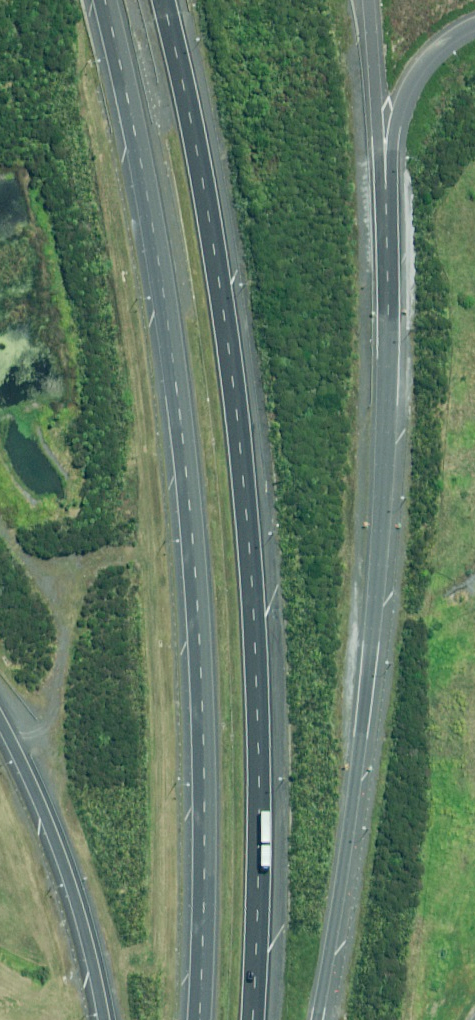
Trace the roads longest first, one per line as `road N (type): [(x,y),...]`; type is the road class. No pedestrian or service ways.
road 1 (motorway): [(191,1019),(197,701),(168,358),(101,0)]
road 2 (motorway): [(166,0),(190,90),(229,358),(257,703),(252,1019)]
road 3 (motorway): [(386,185),(379,538),(358,761),(319,1019)]
road 4 (motorway): [(104,1019),(66,874),(0,721)]
road 5 (track): [(23,767),(47,715),(64,633),(52,589),(0,524)]
road 6 (motorway): [(474,28),(422,67),(394,128),(386,185)]
road 7 (motorway): [(371,0),(386,185)]

